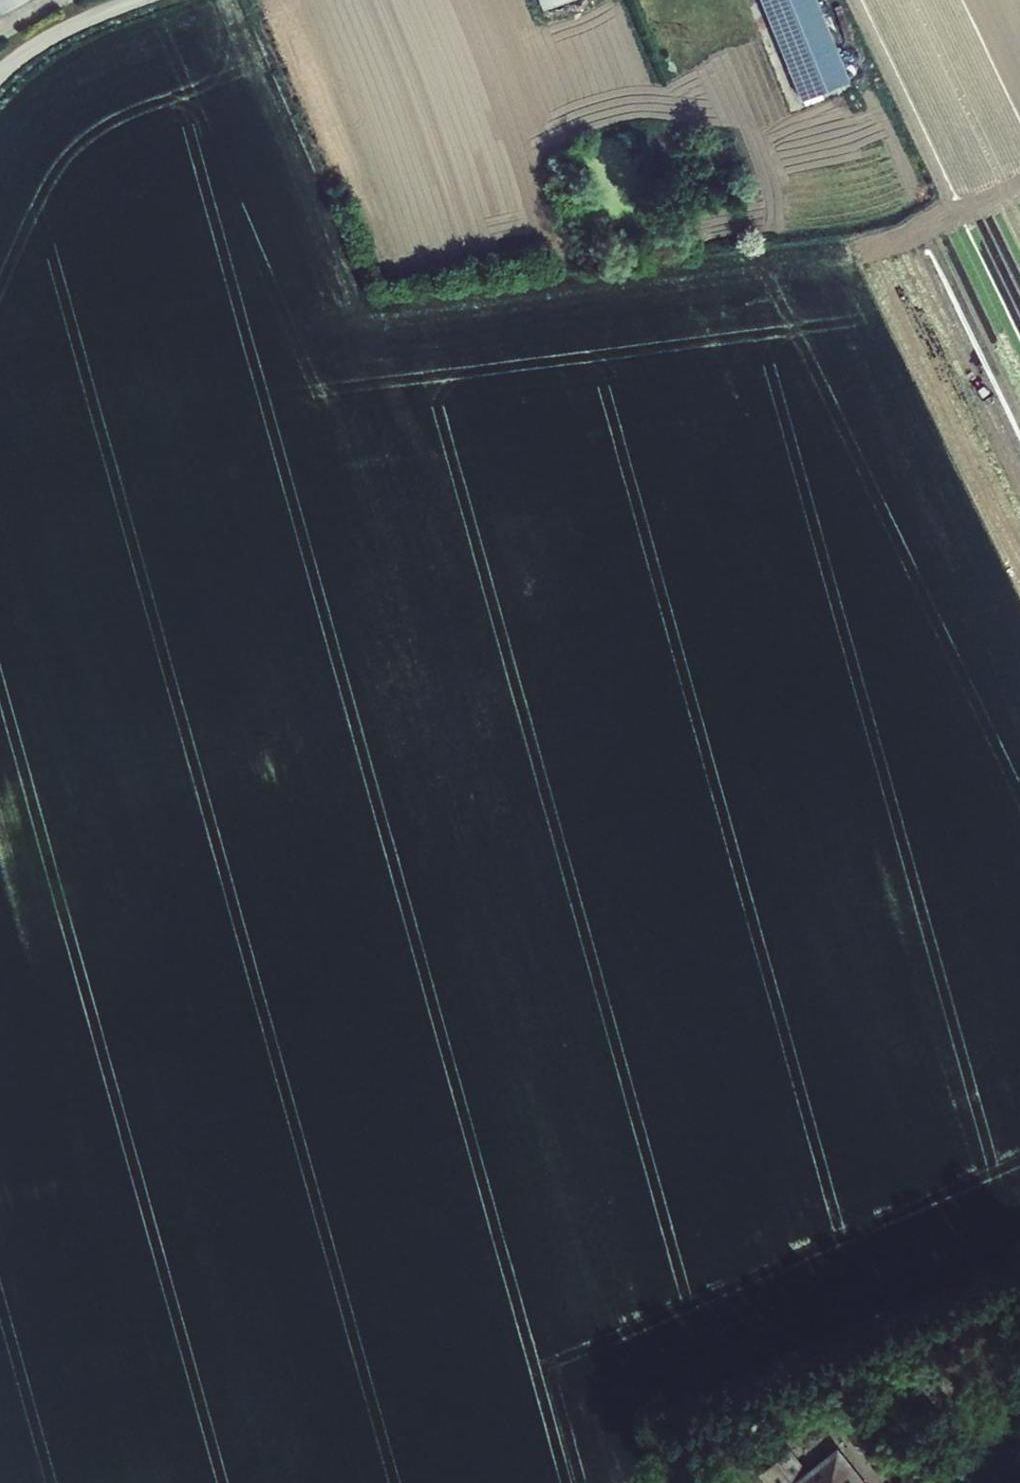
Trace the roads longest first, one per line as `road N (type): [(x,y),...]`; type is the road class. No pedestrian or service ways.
road 1 (unclassified): [(0,71),(44,39),(137,0)]

